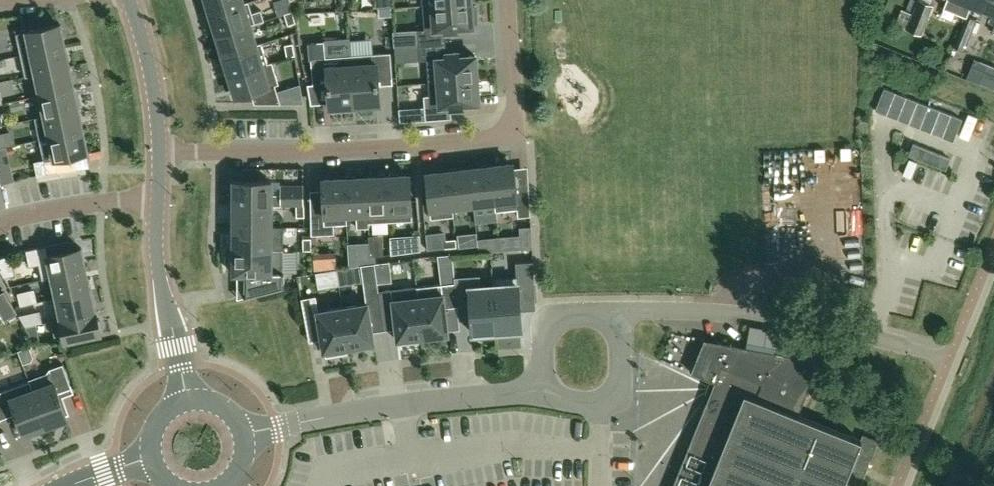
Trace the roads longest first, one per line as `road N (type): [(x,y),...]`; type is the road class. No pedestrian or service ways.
road 1 (residential): [(507,0),(515,105),(505,132),(309,153),(158,152)]
road 2 (residential): [(611,310),(773,317),(909,348)]
road 3 (tertiary): [(188,401),(161,283),(157,194)]
road 4 (residential): [(413,463),(513,447),(600,451)]
road 5 (residential): [(242,436),(402,406)]
road 6 (residential): [(0,221),(157,194)]
road 7 (tertiary): [(158,152),(150,72),(129,0)]
road 8 (residential): [(611,310),(543,319),(541,396)]
road 9 (residential): [(402,406),(541,396)]

